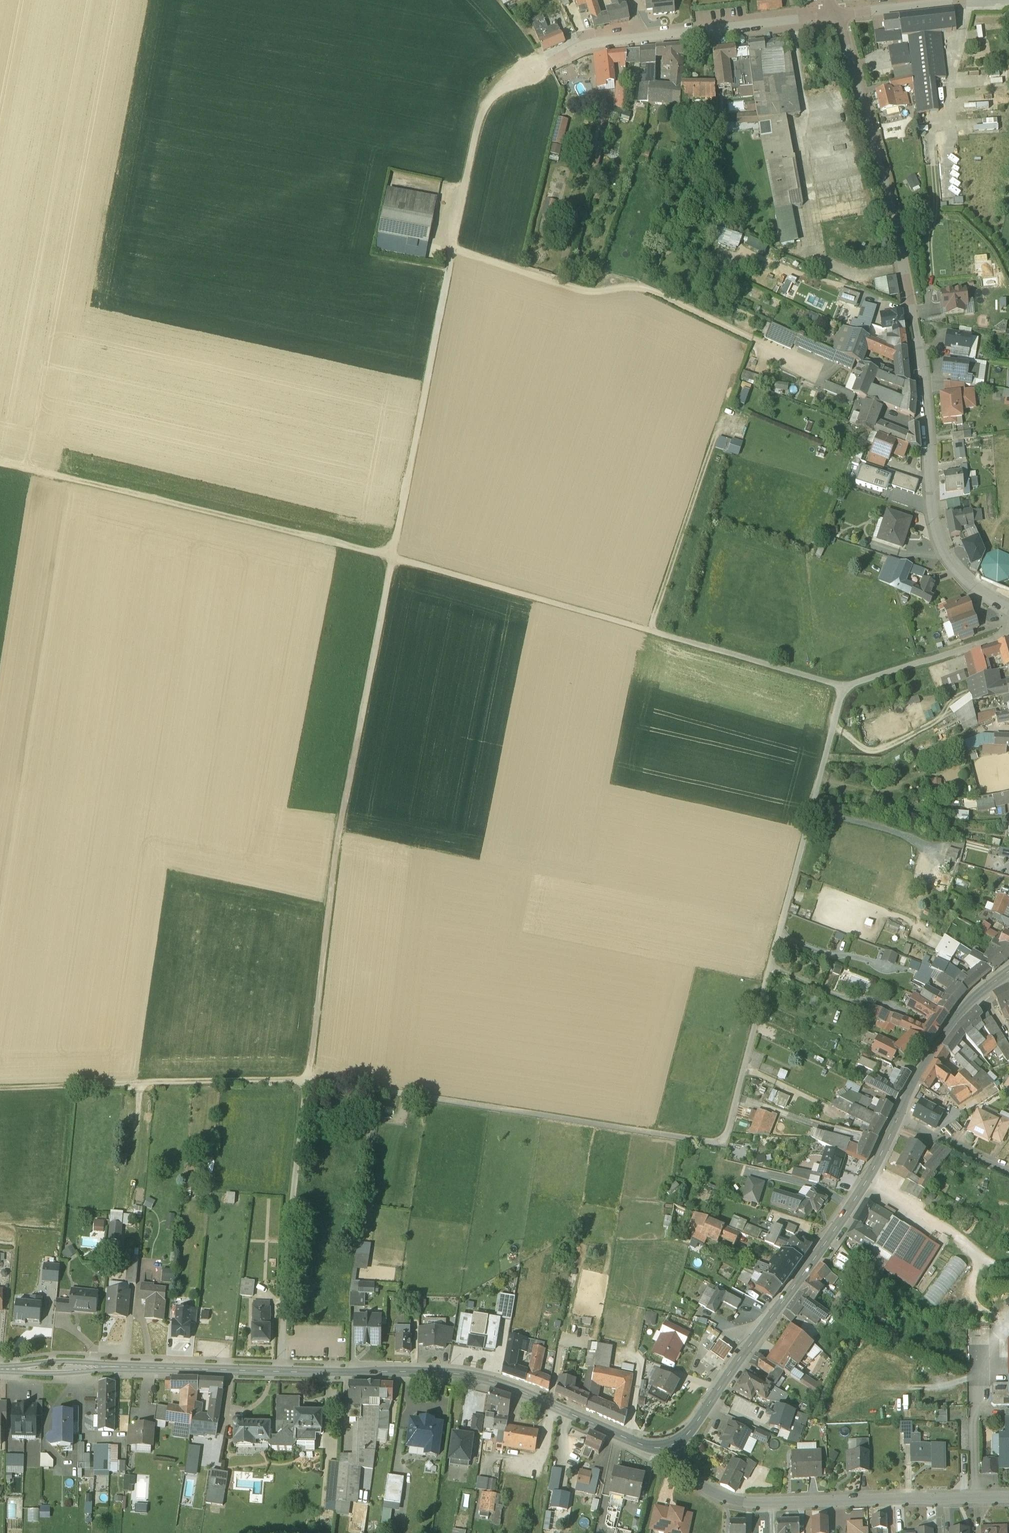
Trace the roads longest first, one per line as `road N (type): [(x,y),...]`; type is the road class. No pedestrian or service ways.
road 1 (track): [(0,1091),(310,1081),(343,808),(477,130),(494,95),(536,70)]
road 2 (track): [(278,1366),(310,1081),(724,1143),(842,688),(1008,631)]
road 3 (track): [(0,468),(392,556),(842,688)]
road 4 (secondary): [(0,1364),(441,1368),(477,1373),(644,1441),(669,1441)]
road 5 (residential): [(836,14),(911,304),(933,524),(955,569),(1008,609)]
road 6 (track): [(339,834),(781,925)]
road 7 (secondary): [(669,1441),(690,1426),(829,1234),(898,1114)]
road 8 (track): [(452,249),(581,290),(656,292),(781,359),(828,370)]
road 9 (residential): [(669,1441),(707,1484),(747,1499),(1008,1495)]
road 10 (residential): [(536,70),(587,43),(836,14)]
road 11 (secondary): [(898,1114),(957,1014),(1008,968)]
road 12 (residential): [(836,14),(977,0)]
road 13 (residential): [(1008,1171),(898,1114)]

